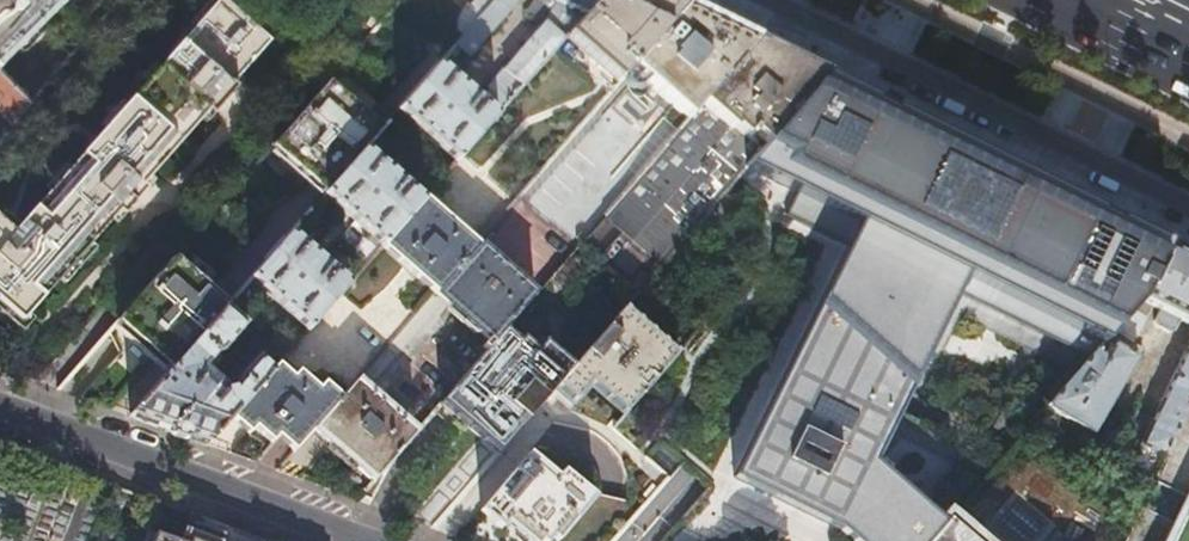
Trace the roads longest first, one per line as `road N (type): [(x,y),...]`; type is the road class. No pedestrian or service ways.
road 1 (residential): [(1188,193),(792,0)]
road 2 (residential): [(370,540),(0,403)]
road 3 (primary): [(1060,0),(1188,63)]

